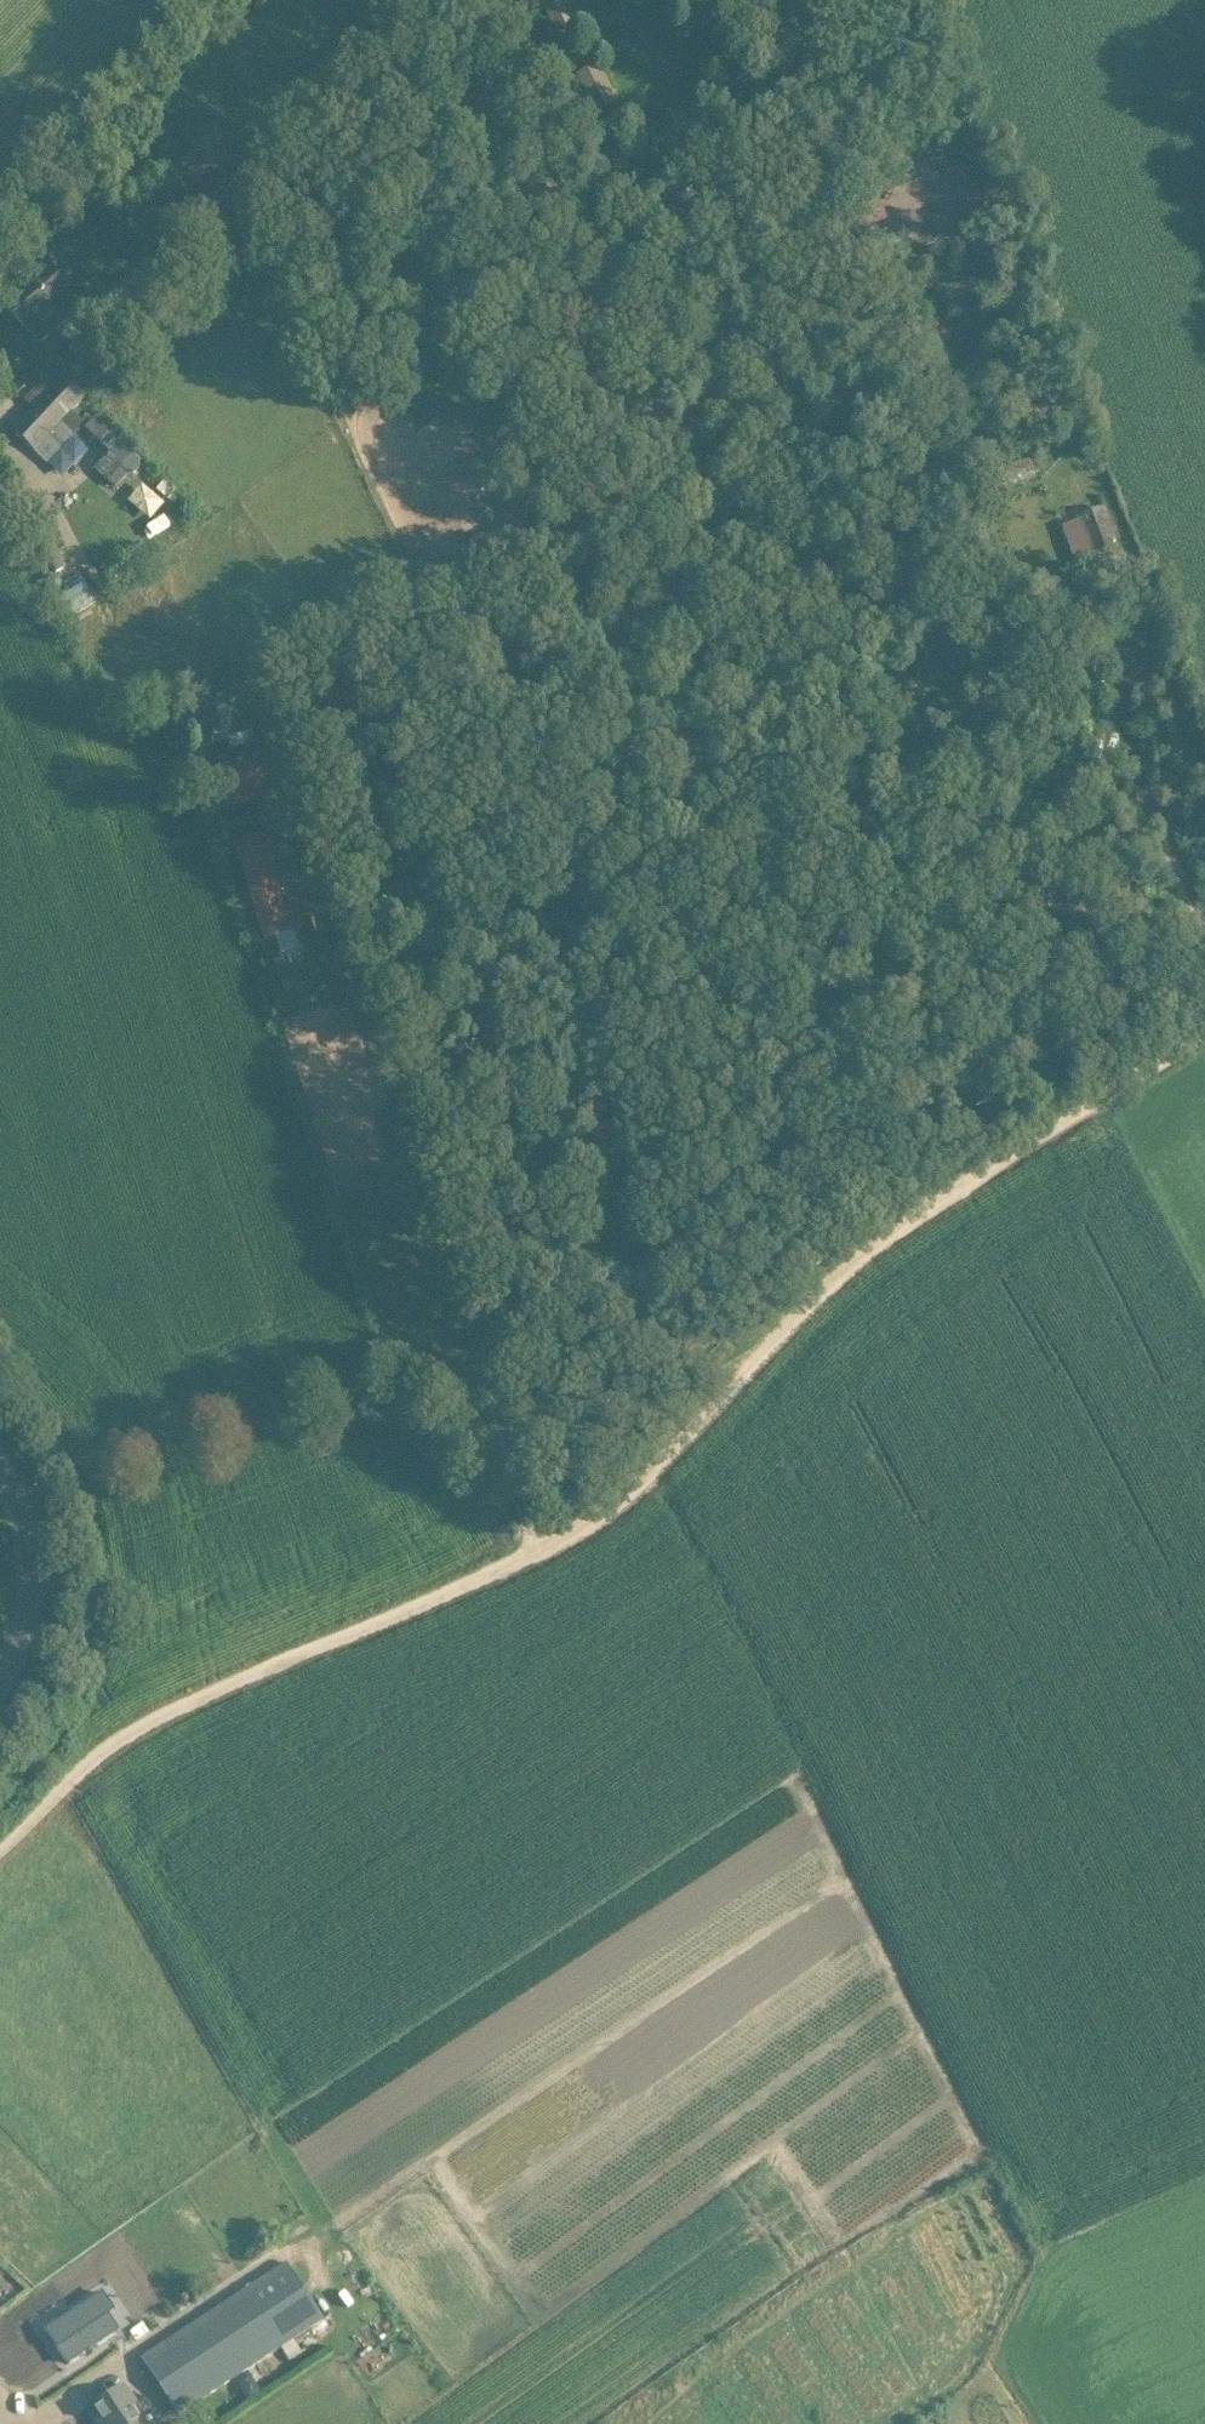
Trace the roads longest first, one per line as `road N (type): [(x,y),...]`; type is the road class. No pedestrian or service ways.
road 1 (track): [(1204,1022),(885,1243),(728,1380),(603,1515),(195,1698),(110,1745),(0,1849)]
road 2 (unclassified): [(0,251),(228,0)]
road 3 (unclassified): [(0,1669),(24,1588),(17,1512),(0,1475)]

